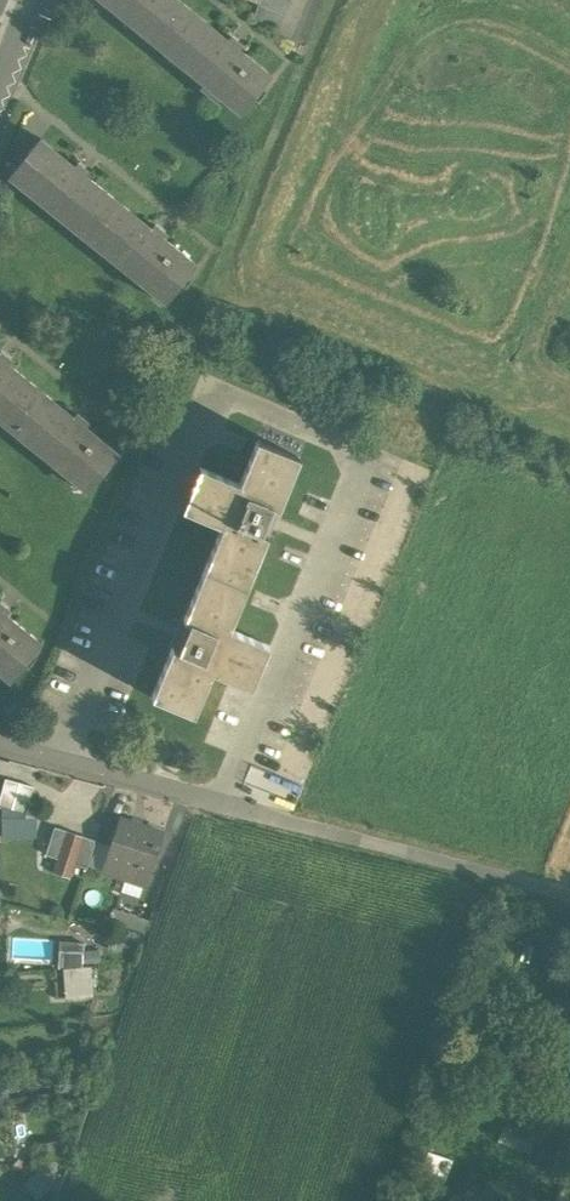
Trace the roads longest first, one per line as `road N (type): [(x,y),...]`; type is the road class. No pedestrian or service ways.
road 1 (residential): [(0,745),(295,822)]
road 2 (track): [(295,822),(569,895)]

